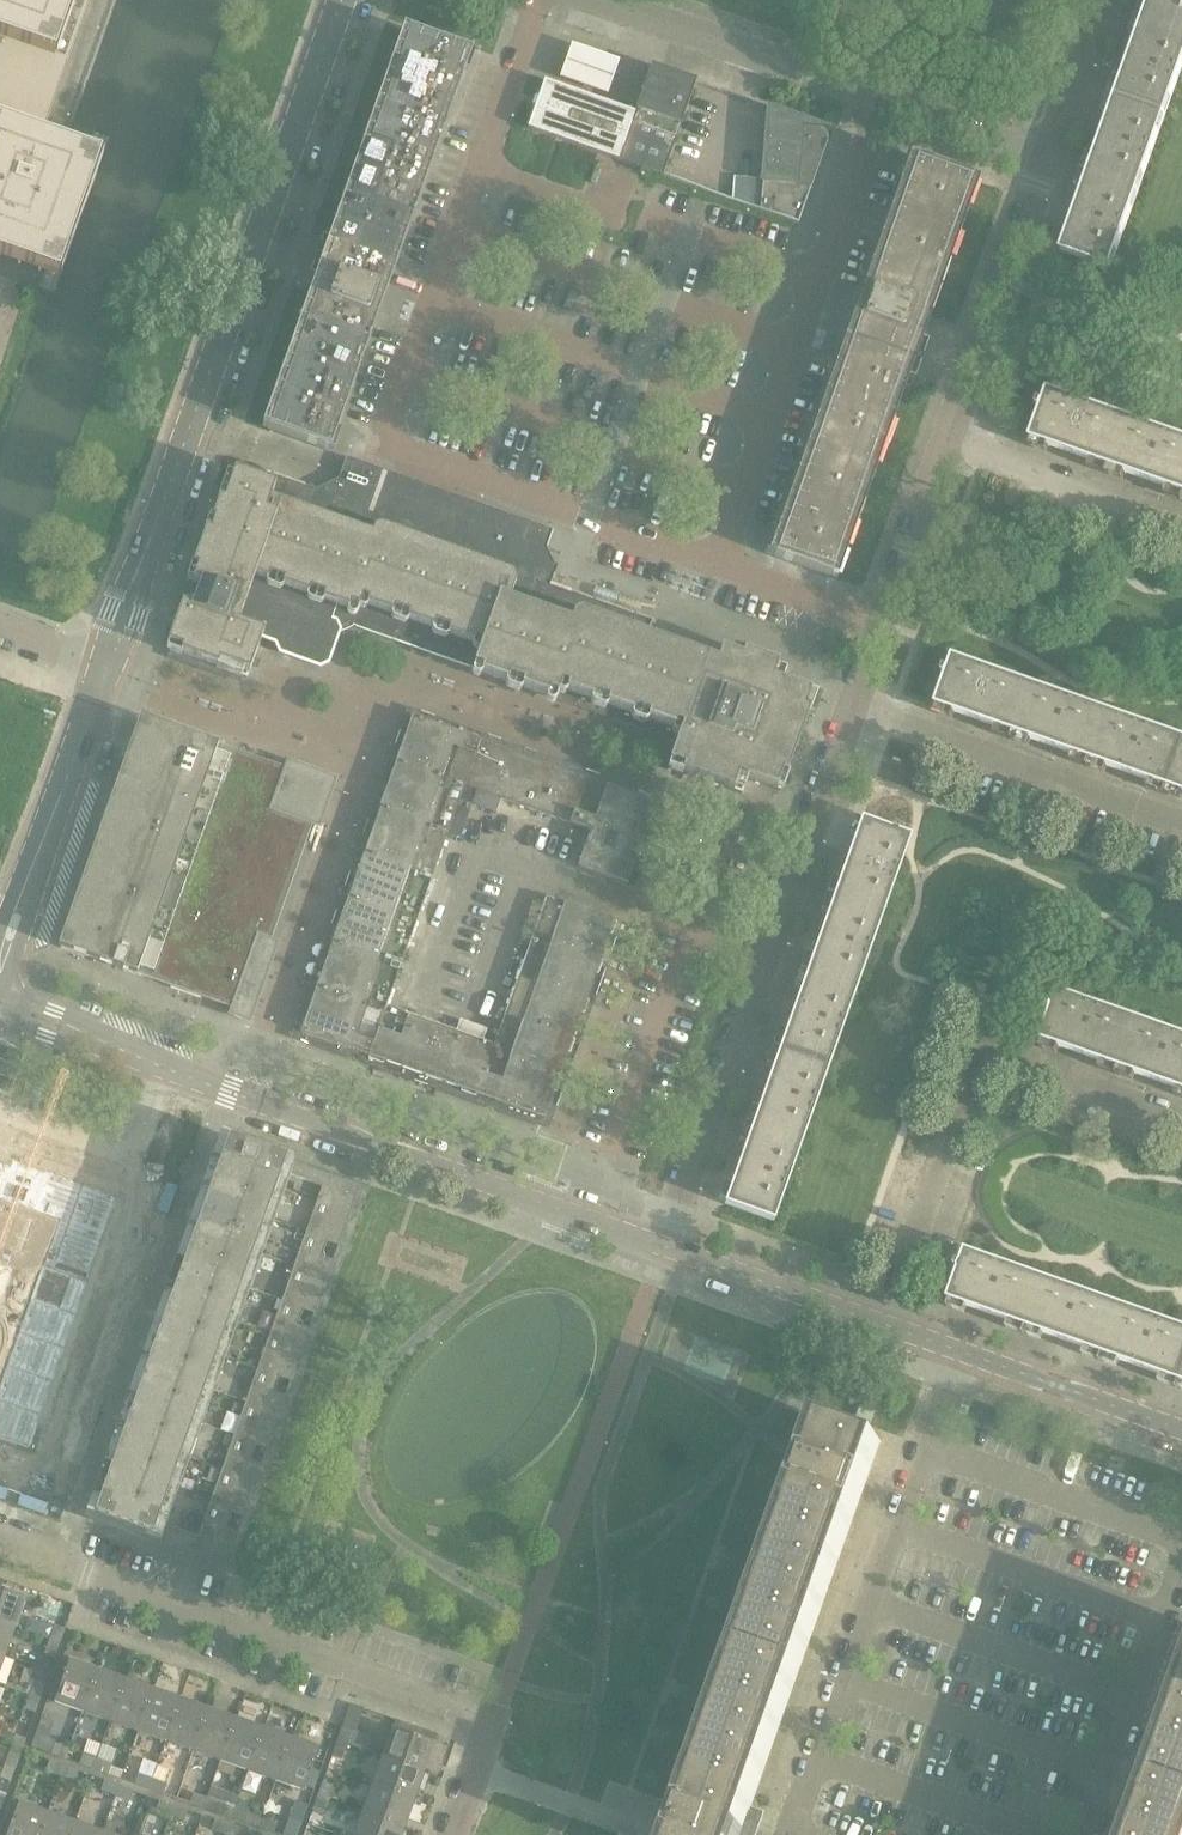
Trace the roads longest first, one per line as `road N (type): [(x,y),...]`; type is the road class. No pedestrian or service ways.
road 1 (residential): [(106,668),(341,0)]
road 2 (residential): [(663,1246),(0,1008)]
road 3 (residential): [(450,1834),(491,1720),(85,1574),(0,1532)]
road 4 (residential): [(663,1246),(852,711)]
road 5 (residential): [(793,1834),(962,1353)]
road 6 (residential): [(882,1324),(981,1051),(1181,1123)]
road 7 (residential): [(1046,161),(598,0)]
road 8 (residential): [(1181,828),(852,711)]
road 9 (residential): [(0,966),(106,668)]
road 10 (residential): [(946,445),(1046,161)]
road 11 (residential): [(852,711),(946,445)]
road 12 (residential): [(1090,1834),(1181,1578)]
road 13 (residential): [(1181,527),(946,445)]
road 14 (residential): [(1181,1432),(962,1353)]
road 15 (residential): [(882,1324),(663,1246)]
road 16 (residential): [(1046,161),(1103,0)]

